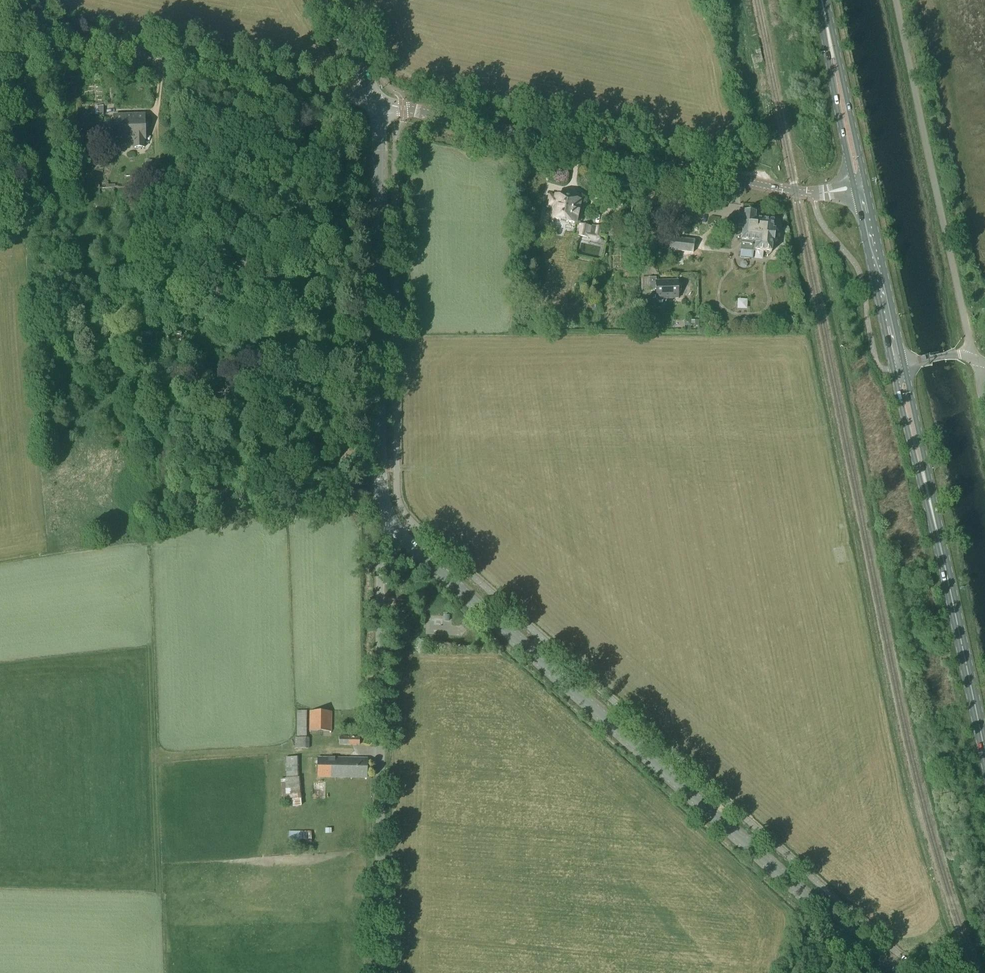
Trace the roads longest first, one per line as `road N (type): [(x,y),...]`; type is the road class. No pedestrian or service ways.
road 1 (secondary): [(891,972),(396,534)]
road 2 (track): [(386,518),(200,362),(195,346),(201,323),(379,170)]
road 3 (primary): [(859,186),(799,193),(378,103)]
road 4 (unclassified): [(380,972),(381,558),(396,534)]
road 5 (secondary): [(396,534),(381,491),(378,103)]
road 6 (primary): [(984,763),(899,367)]
road 7 (unclassified): [(378,103),(0,23)]
road 8 (unclassified): [(895,0),(972,359)]
road 9 (secondary): [(859,186),(820,0)]
road 10 (primary): [(899,367),(859,186)]

